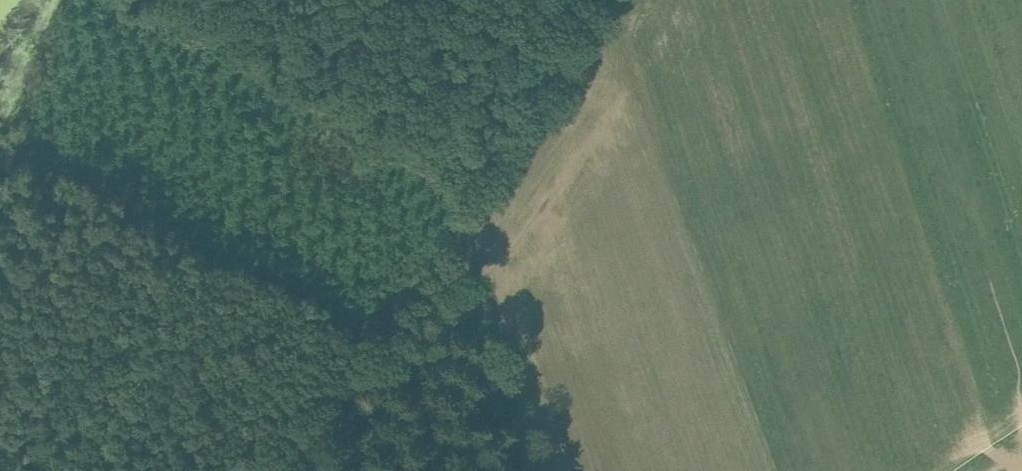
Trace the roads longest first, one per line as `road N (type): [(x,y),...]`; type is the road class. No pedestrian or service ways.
road 1 (track): [(282,470),(458,224)]

